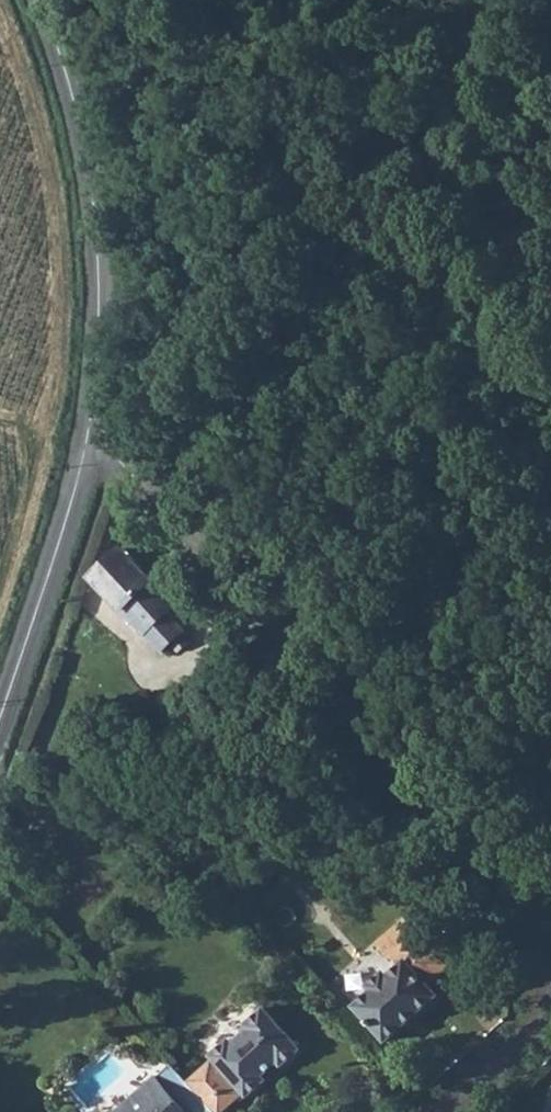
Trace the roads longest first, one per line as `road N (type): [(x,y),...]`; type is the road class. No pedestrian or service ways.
road 1 (residential): [(96,422),(550,946)]
road 2 (tertiary): [(96,422),(100,238),(87,140),(43,0)]
road 3 (tertiary): [(0,726),(96,422)]
road 4 (residential): [(550,1005),(438,1111)]

